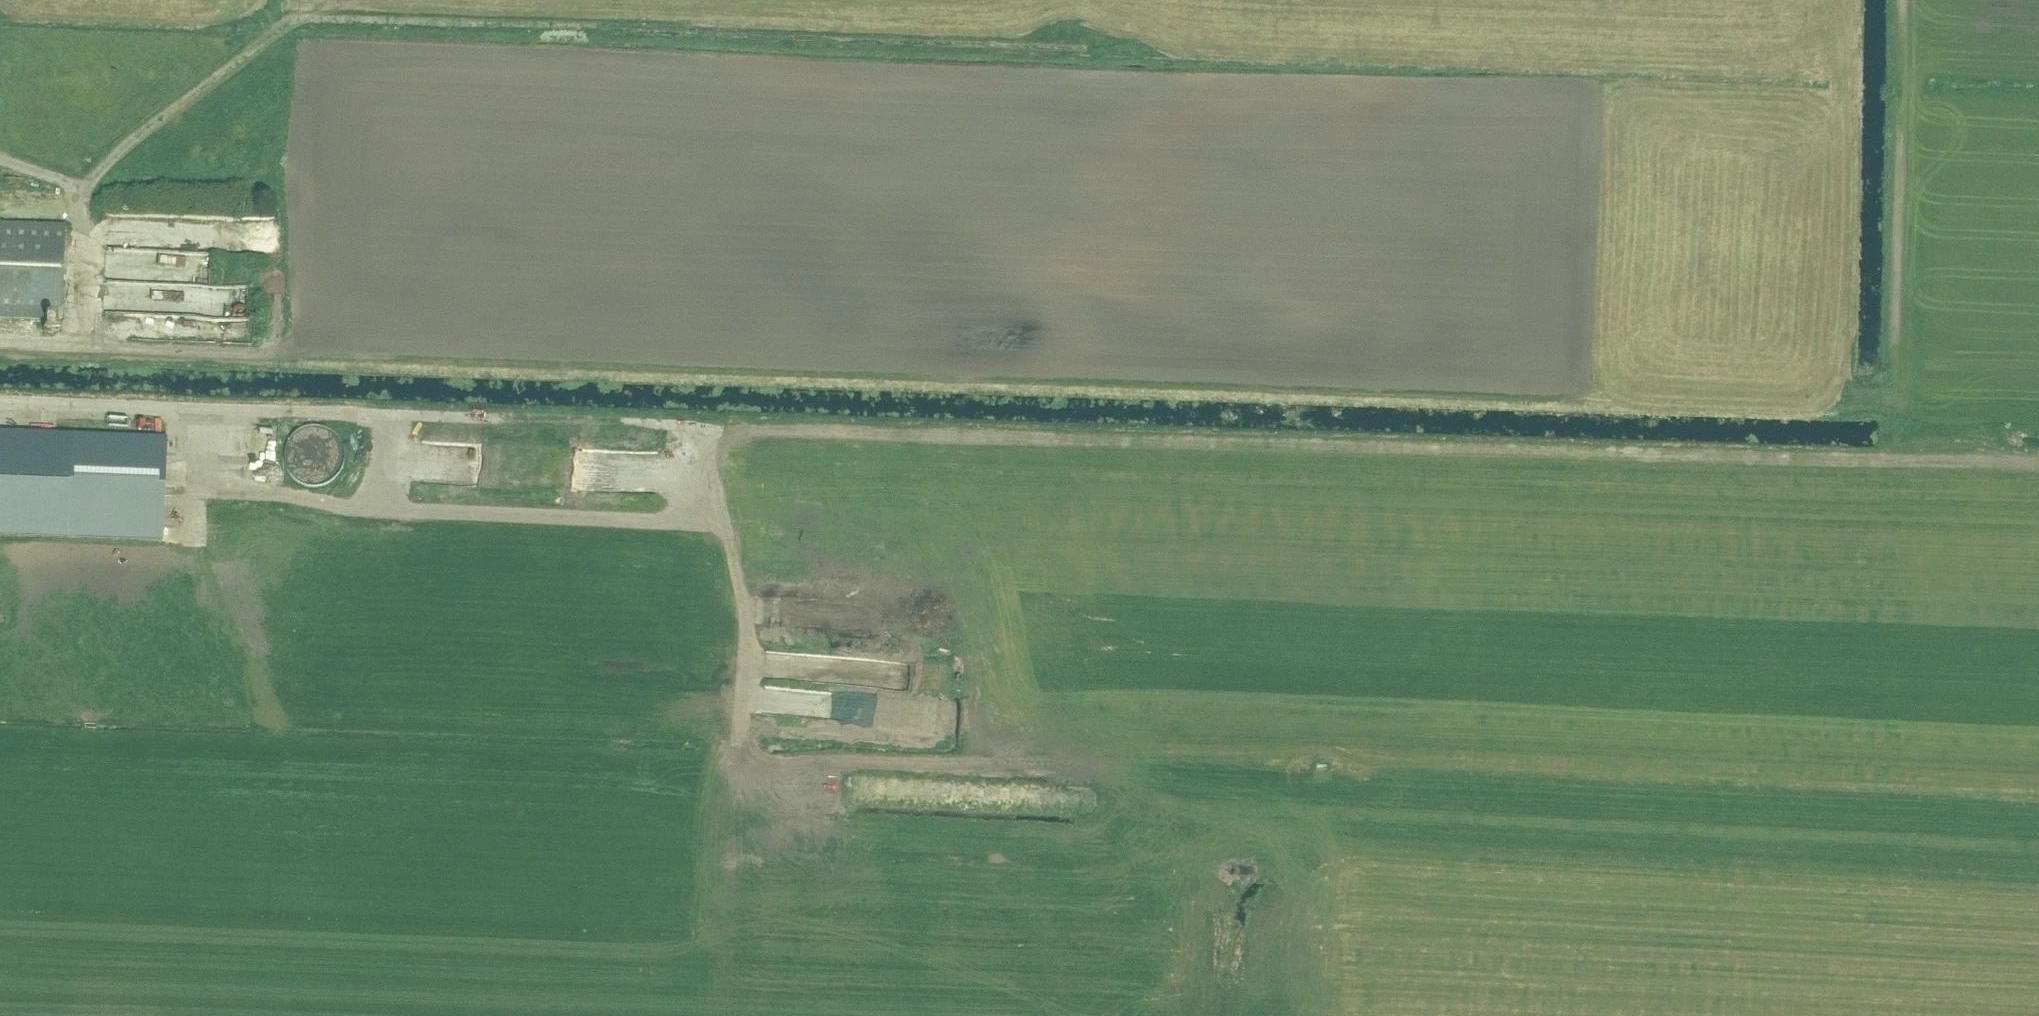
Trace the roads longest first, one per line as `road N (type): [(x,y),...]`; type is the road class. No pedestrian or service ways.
road 1 (track): [(721,527),(726,476),(741,440),(757,435),(2038,466)]

